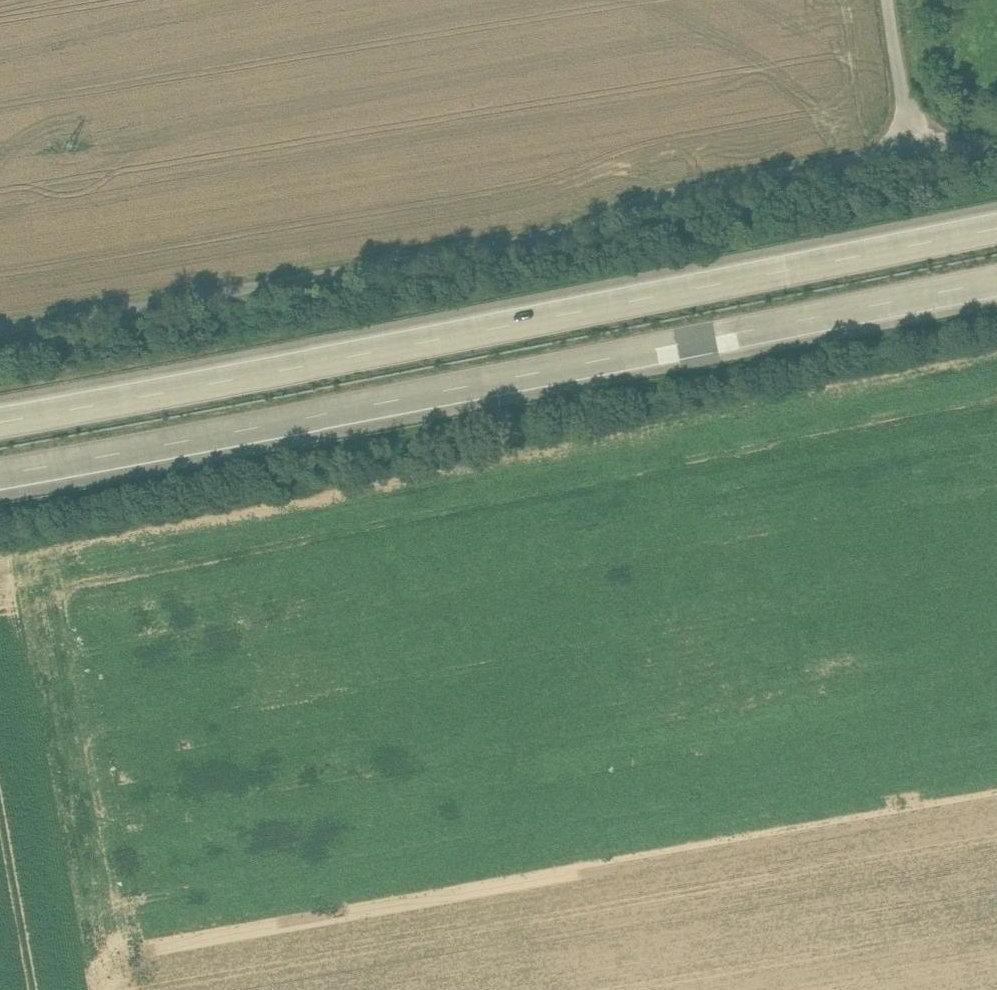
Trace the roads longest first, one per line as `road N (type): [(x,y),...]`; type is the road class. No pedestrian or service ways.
road 1 (track): [(0,327),(574,231),(673,188),(918,138),(996,144)]
road 2 (motorway): [(996,229),(0,421)]
road 3 (motorway): [(0,473),(996,281)]
road 4 (track): [(918,138),(891,0)]

